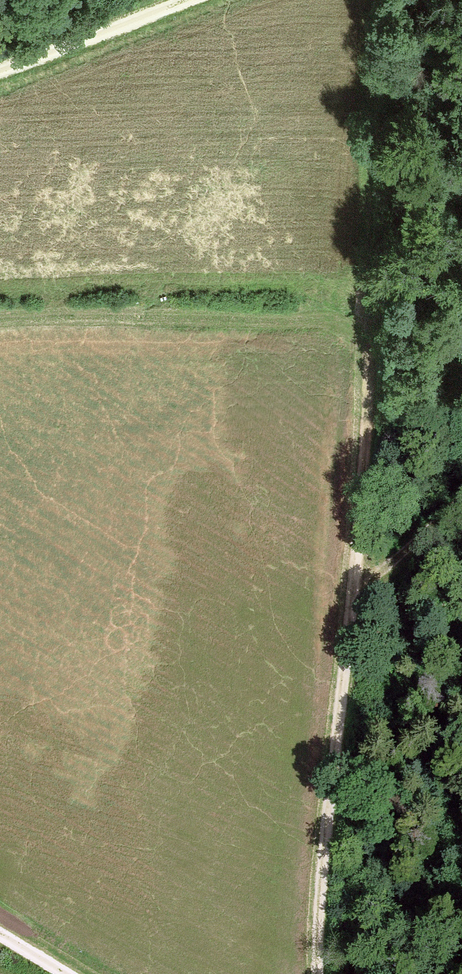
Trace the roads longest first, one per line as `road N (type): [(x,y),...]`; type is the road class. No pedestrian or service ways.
road 1 (track): [(315,973),(316,888),(350,587)]
road 2 (track): [(350,587),(363,430),(360,339)]
road 3 (track): [(380,973),(461,787)]
road 4 (track): [(0,70),(177,0)]
road 5 (track): [(350,587),(461,496)]

